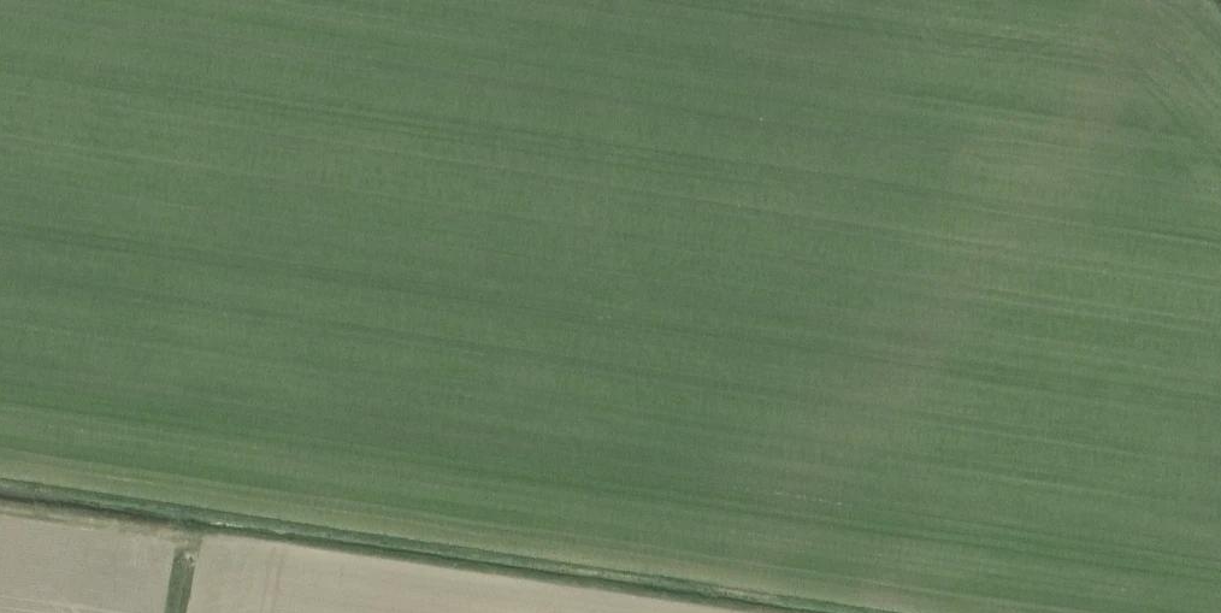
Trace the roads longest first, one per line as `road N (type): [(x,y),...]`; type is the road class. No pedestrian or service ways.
road 1 (track): [(0,513),(199,542)]

